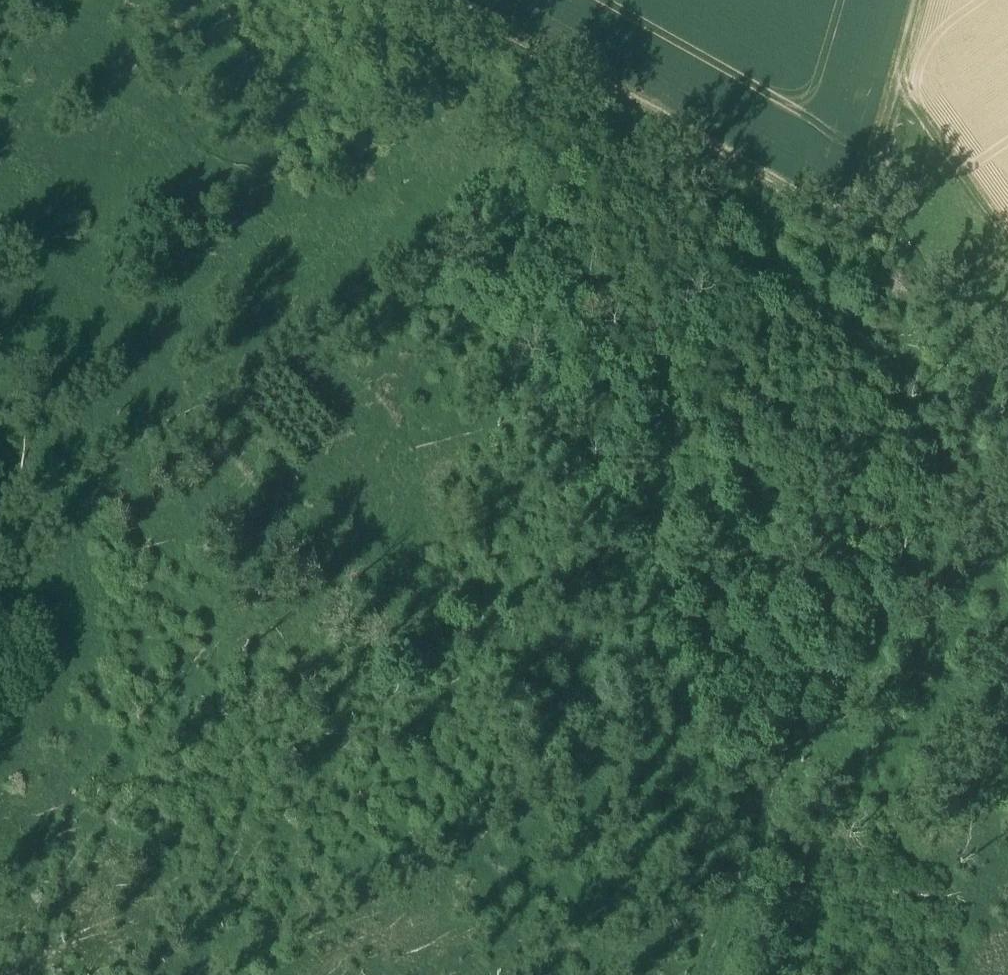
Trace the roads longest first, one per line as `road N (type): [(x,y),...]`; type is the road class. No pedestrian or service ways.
road 1 (track): [(710,974),(812,734),(976,498),(1007,480)]
road 2 (track): [(920,0),(859,197)]

